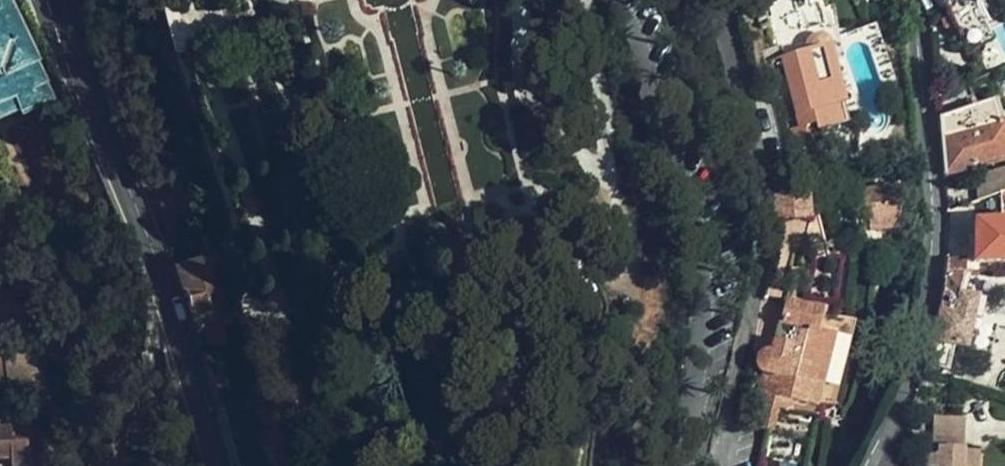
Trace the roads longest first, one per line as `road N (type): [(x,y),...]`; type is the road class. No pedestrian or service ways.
road 1 (secondary): [(221,465),(66,0)]
road 2 (residential): [(725,465),(762,253),(759,164),(718,0)]
road 3 (residential): [(892,441),(930,285),(935,227),(913,0)]

